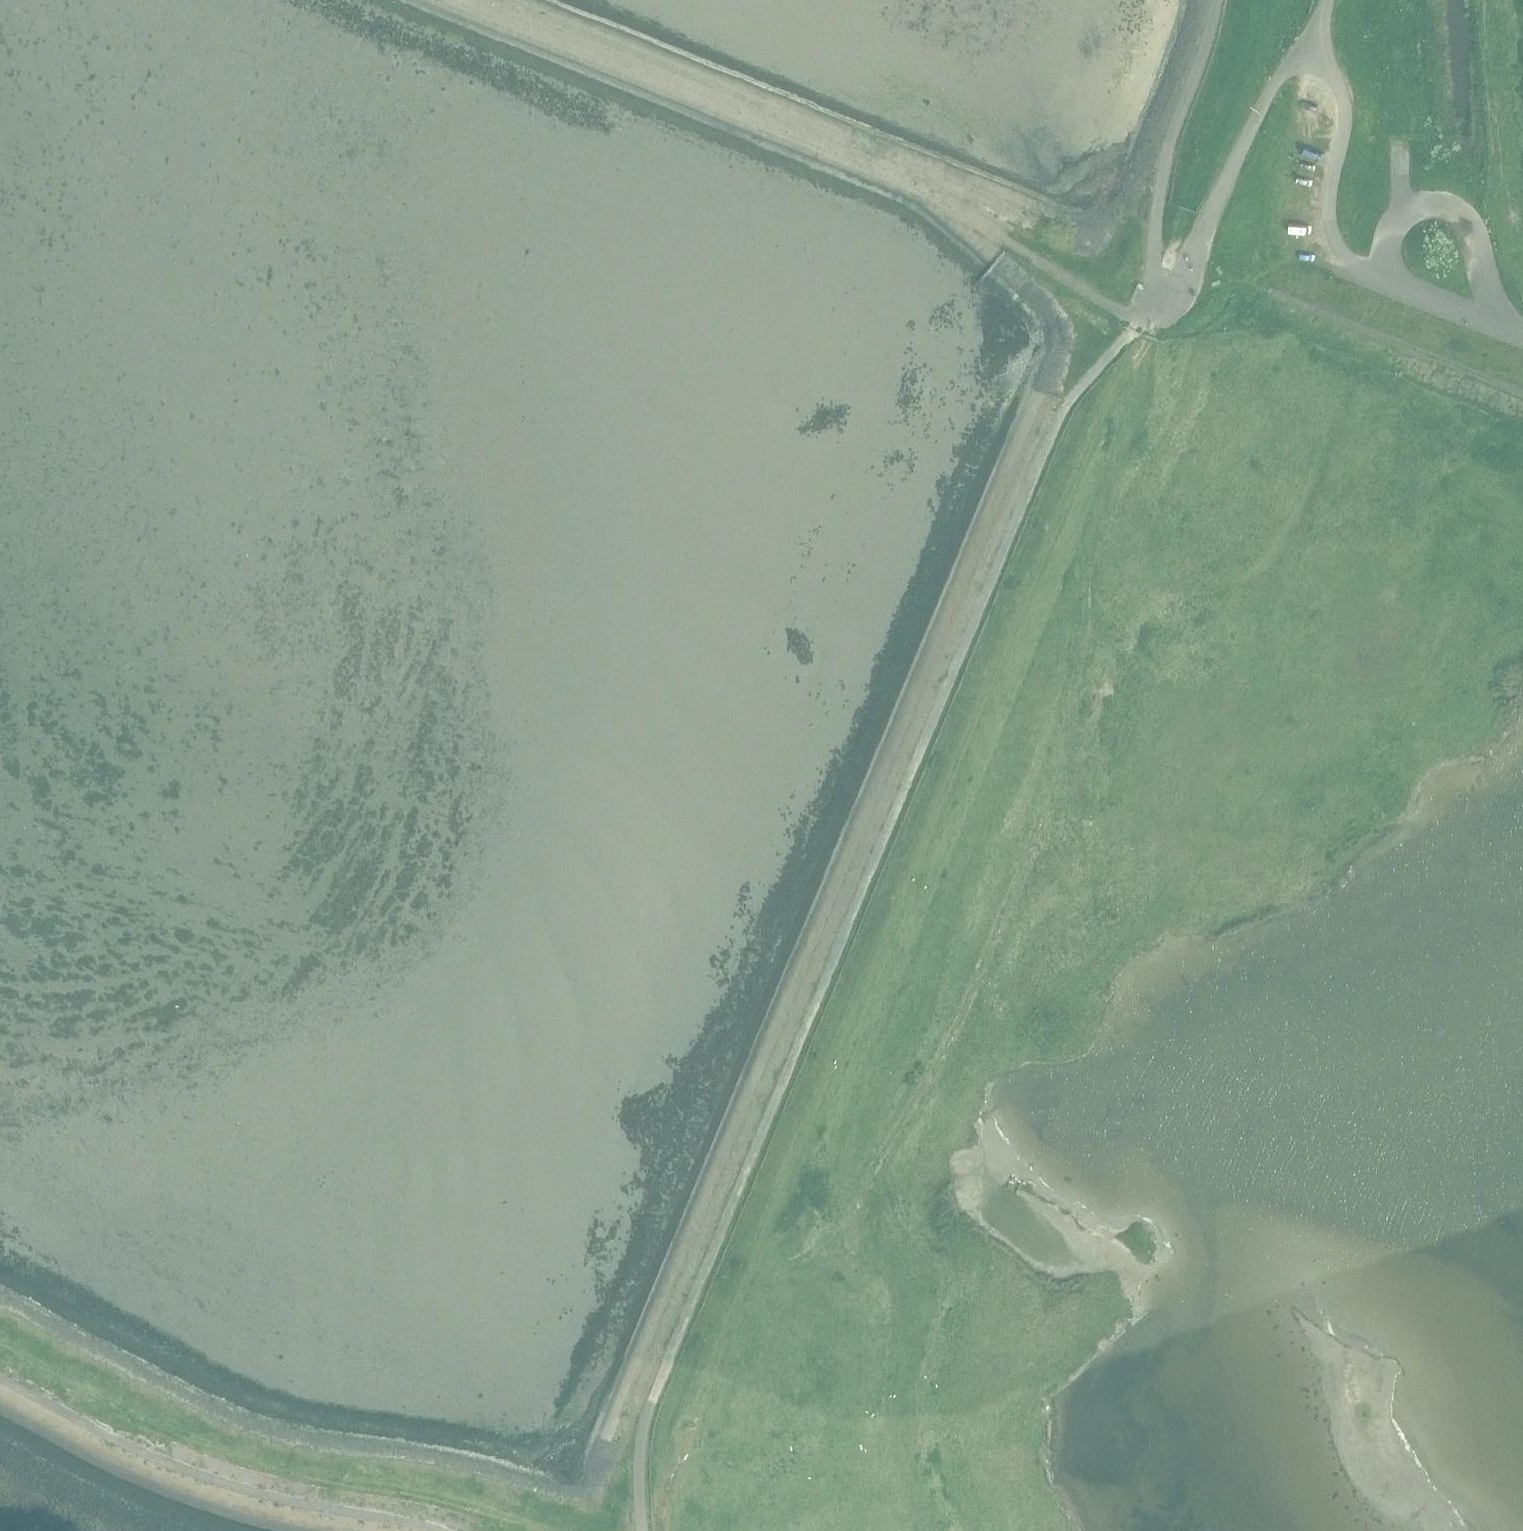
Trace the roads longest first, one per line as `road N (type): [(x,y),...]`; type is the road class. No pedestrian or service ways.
road 1 (unclassified): [(1403,290),(1359,271),(1327,228),(1347,117),(1322,37)]
road 2 (unclassified): [(1394,230),(1427,207),(1448,208),(1467,222),(1505,334)]

